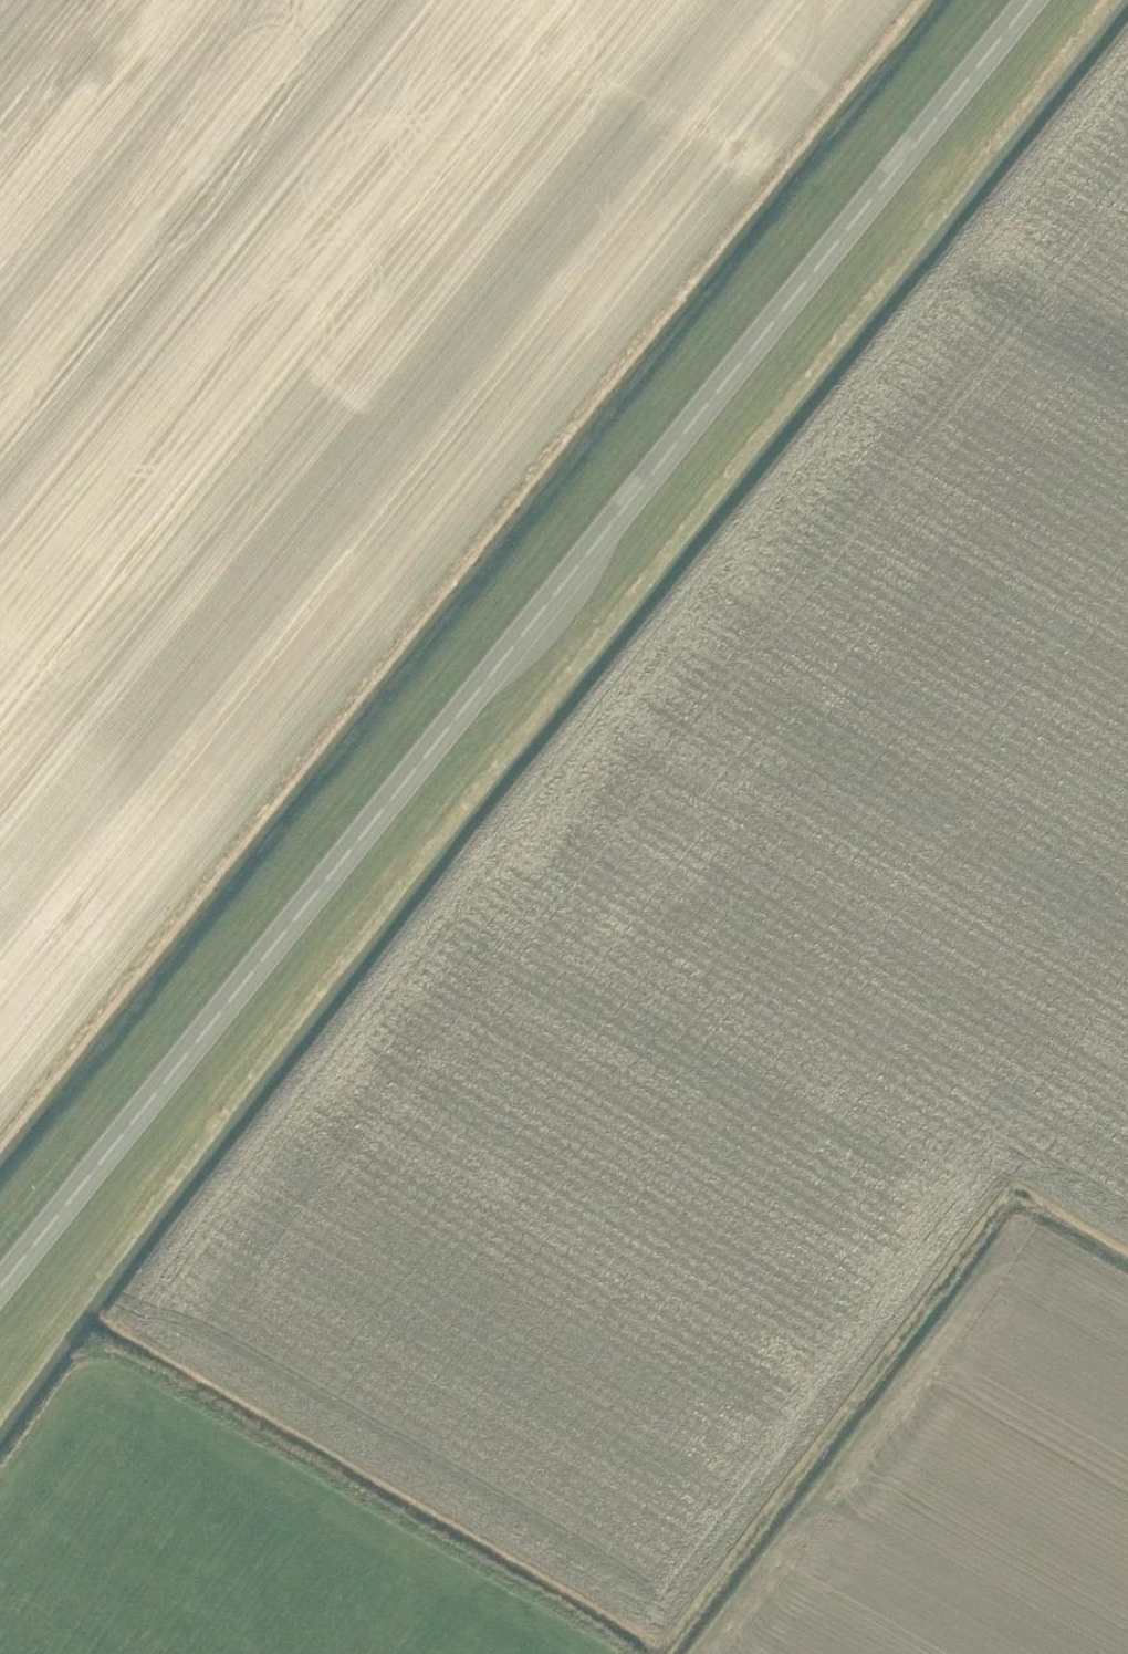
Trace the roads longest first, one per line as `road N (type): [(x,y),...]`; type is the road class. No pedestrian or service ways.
road 1 (trunk): [(0,1288),(1034,0)]

